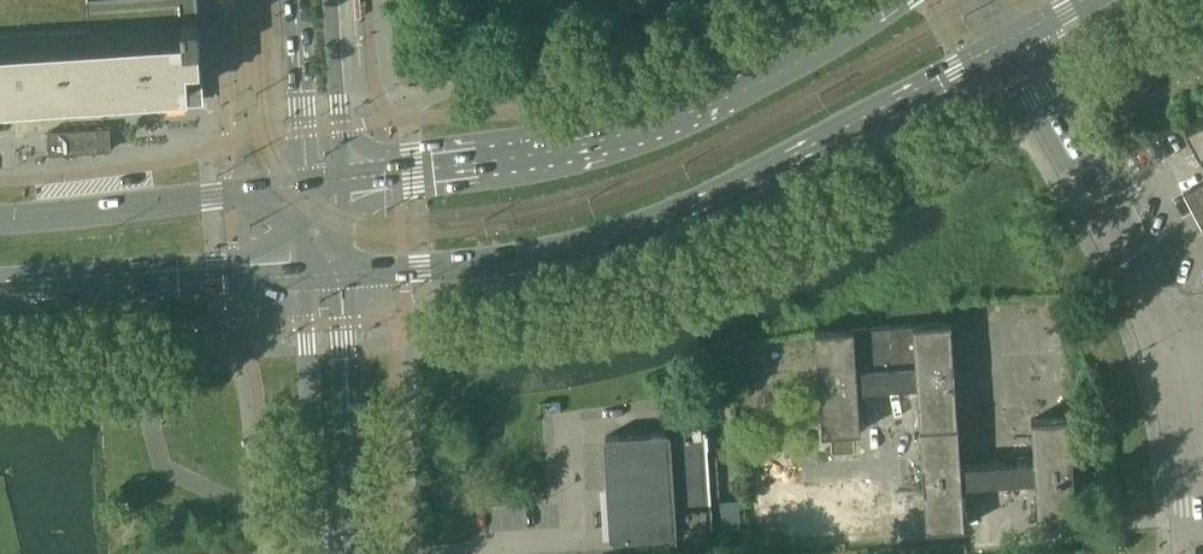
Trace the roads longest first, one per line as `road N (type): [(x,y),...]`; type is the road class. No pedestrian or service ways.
road 1 (secondary): [(345,277),(587,250),(827,142),(1007,45)]
road 2 (secondary): [(891,0),(669,115),(555,154),(344,183)]
road 3 (residential): [(1168,359),(1007,45)]
road 4 (secondary): [(308,187),(0,220)]
road 5 (secondary): [(0,292),(308,279)]
road 6 (tertiary): [(360,553),(345,277)]
road 7 (tertiary): [(308,279),(316,553)]
road 8 (residential): [(1192,553),(1168,359)]
road 9 (secondary): [(296,0),(308,187)]
road 10 (secondary): [(344,183),(331,0)]

